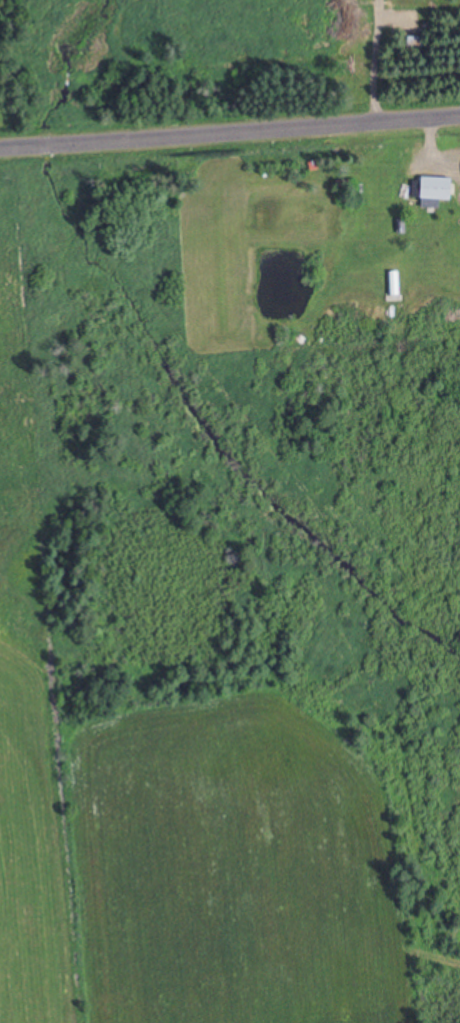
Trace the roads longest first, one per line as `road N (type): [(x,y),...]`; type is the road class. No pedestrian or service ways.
road 1 (residential): [(0,145),(459,113)]

